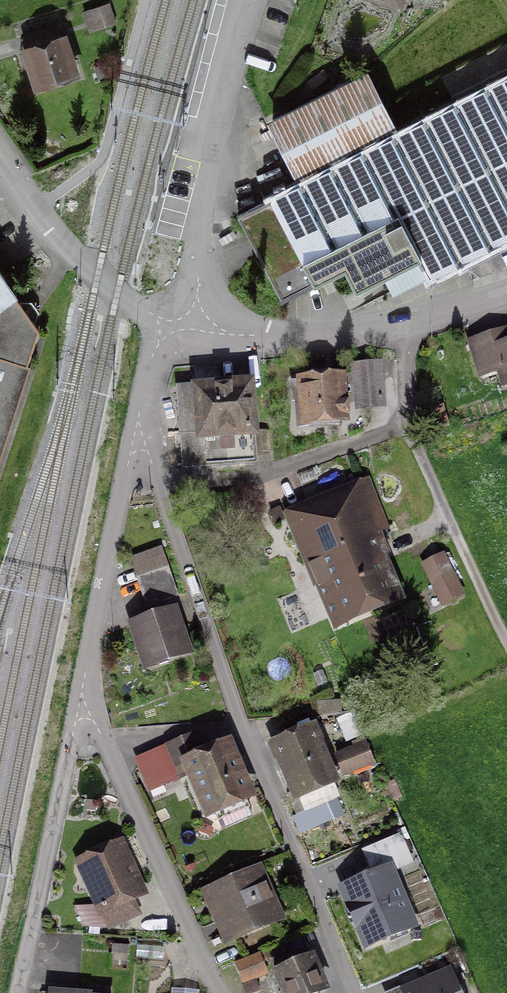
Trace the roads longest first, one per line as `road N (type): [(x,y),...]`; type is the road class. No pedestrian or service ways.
road 1 (residential): [(350,992),(237,714),(136,427)]
road 2 (residential): [(221,992),(85,678)]
road 3 (residential): [(182,324),(197,294),(202,222),(258,0)]
road 4 (residential): [(182,324),(267,337),(407,326),(506,295)]
road 5 (residential): [(85,678),(15,992)]
road 6 (residential): [(136,427),(85,678)]
road 7 (residential): [(134,307),(72,260),(0,156)]

